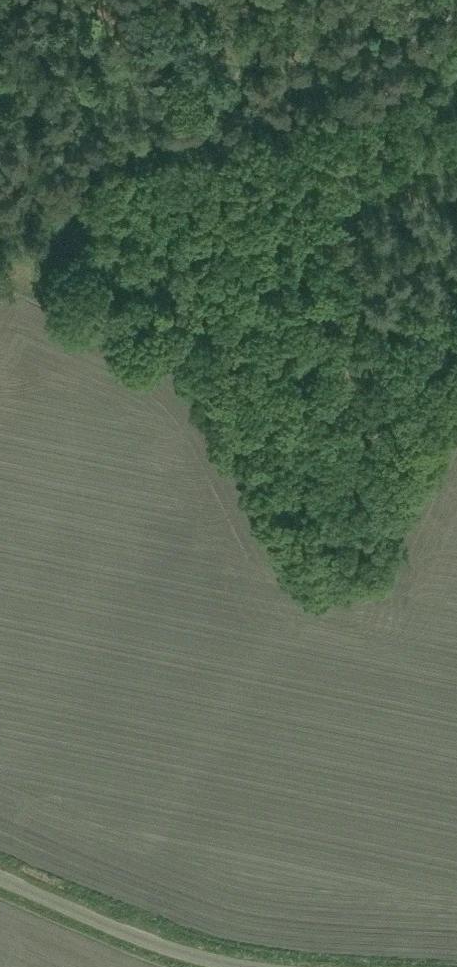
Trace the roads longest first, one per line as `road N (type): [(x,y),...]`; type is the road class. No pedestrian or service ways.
road 1 (unclassified): [(255,966),(172,950),(0,878)]

